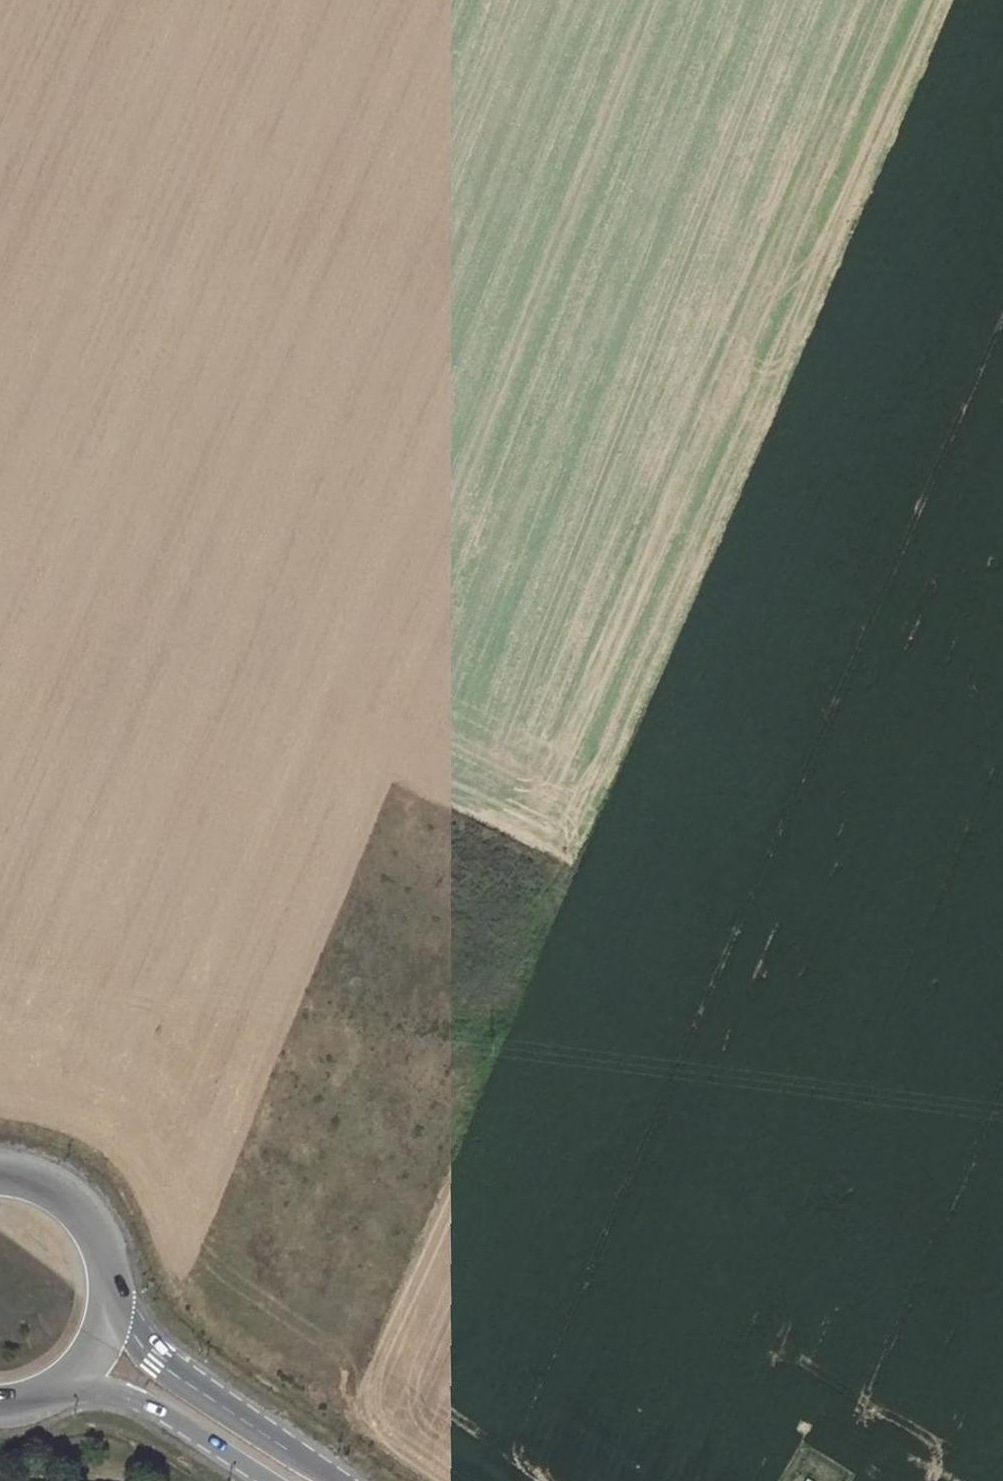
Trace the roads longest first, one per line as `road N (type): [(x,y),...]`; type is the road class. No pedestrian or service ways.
road 1 (primary): [(337,1480),(156,1360),(109,1286)]
road 2 (primary): [(65,1380),(133,1396),(269,1480)]
road 3 (primary): [(109,1286),(86,1220),(56,1192),(0,1175)]

